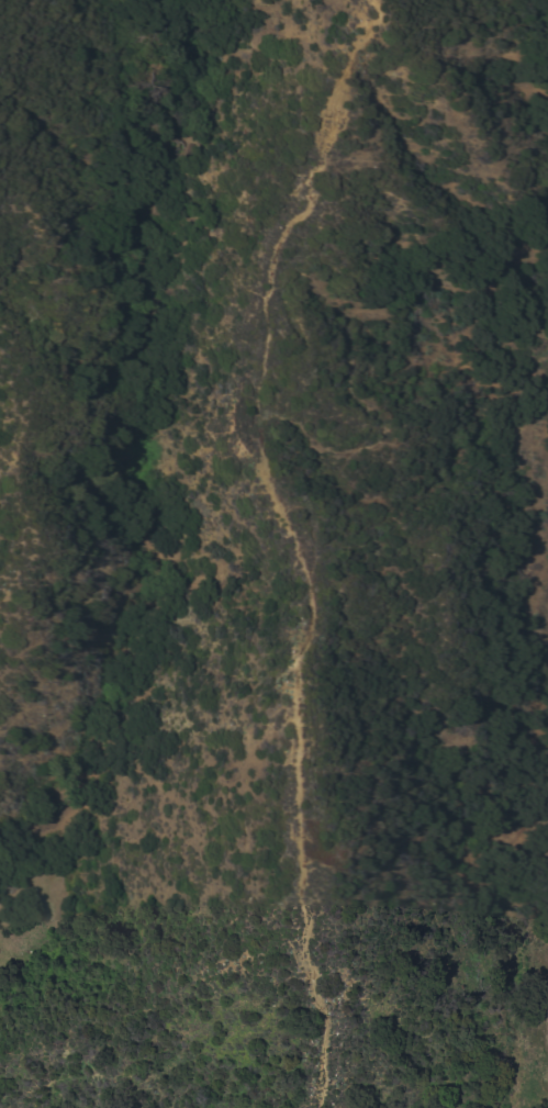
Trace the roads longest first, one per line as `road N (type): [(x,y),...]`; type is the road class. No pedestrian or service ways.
road 1 (track): [(320,1107),(325,1021),(301,960),(302,878),(283,715),(291,664),(311,616),(309,584),(260,466)]

